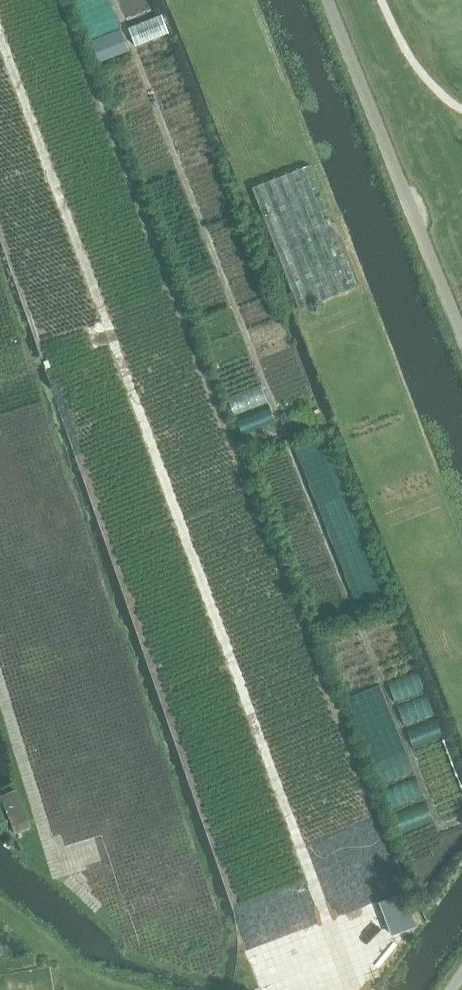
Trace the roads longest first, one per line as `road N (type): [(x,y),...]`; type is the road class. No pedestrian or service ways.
road 1 (track): [(0,30),(326,918)]
road 2 (track): [(116,0),(442,829),(461,821)]
road 3 (residential): [(461,344),(326,0)]
road 4 (track): [(0,680),(56,863),(100,907)]
road 5 (track): [(104,989),(0,915)]

